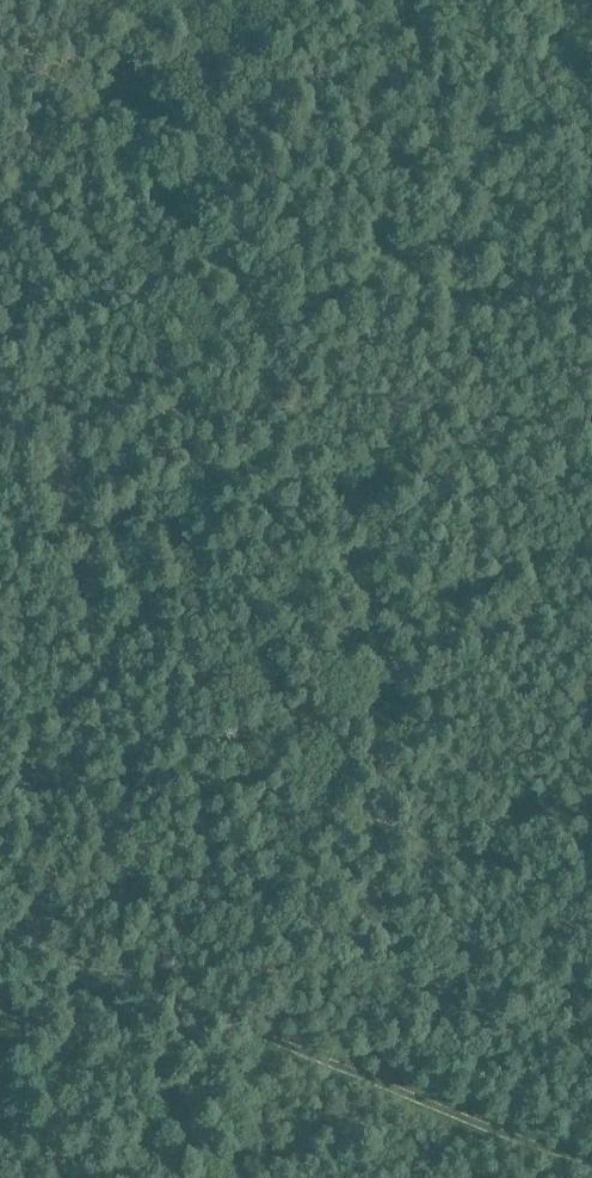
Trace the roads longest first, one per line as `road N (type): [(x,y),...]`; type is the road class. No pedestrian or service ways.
road 1 (track): [(0,928),(591,1164)]

